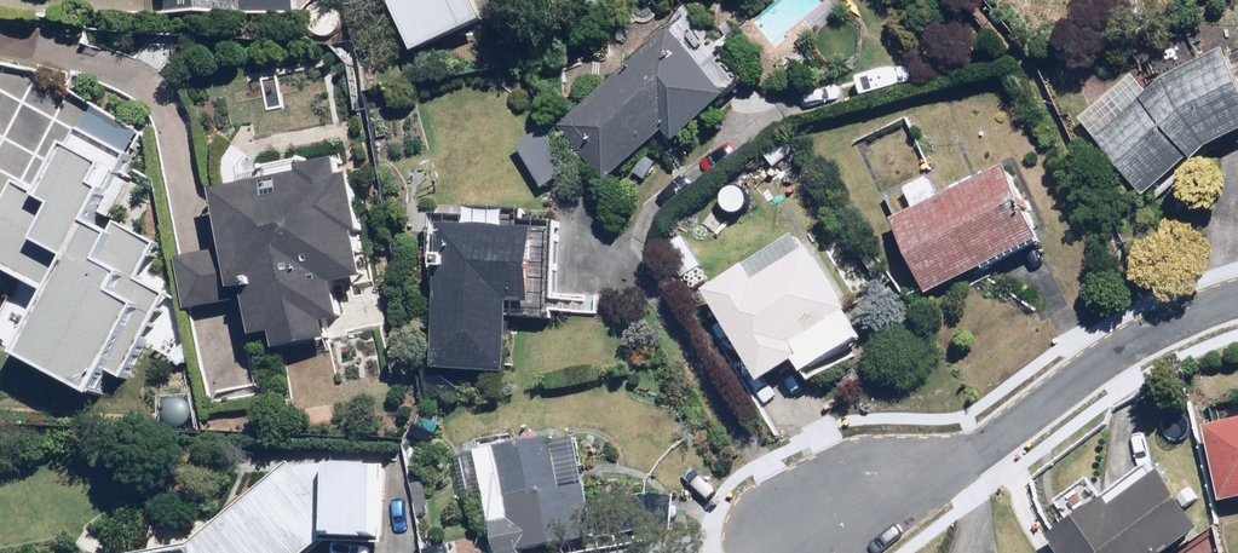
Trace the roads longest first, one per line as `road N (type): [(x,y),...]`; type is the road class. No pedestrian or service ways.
road 1 (residential): [(1237,297),(1145,334),(907,496),(807,529)]

